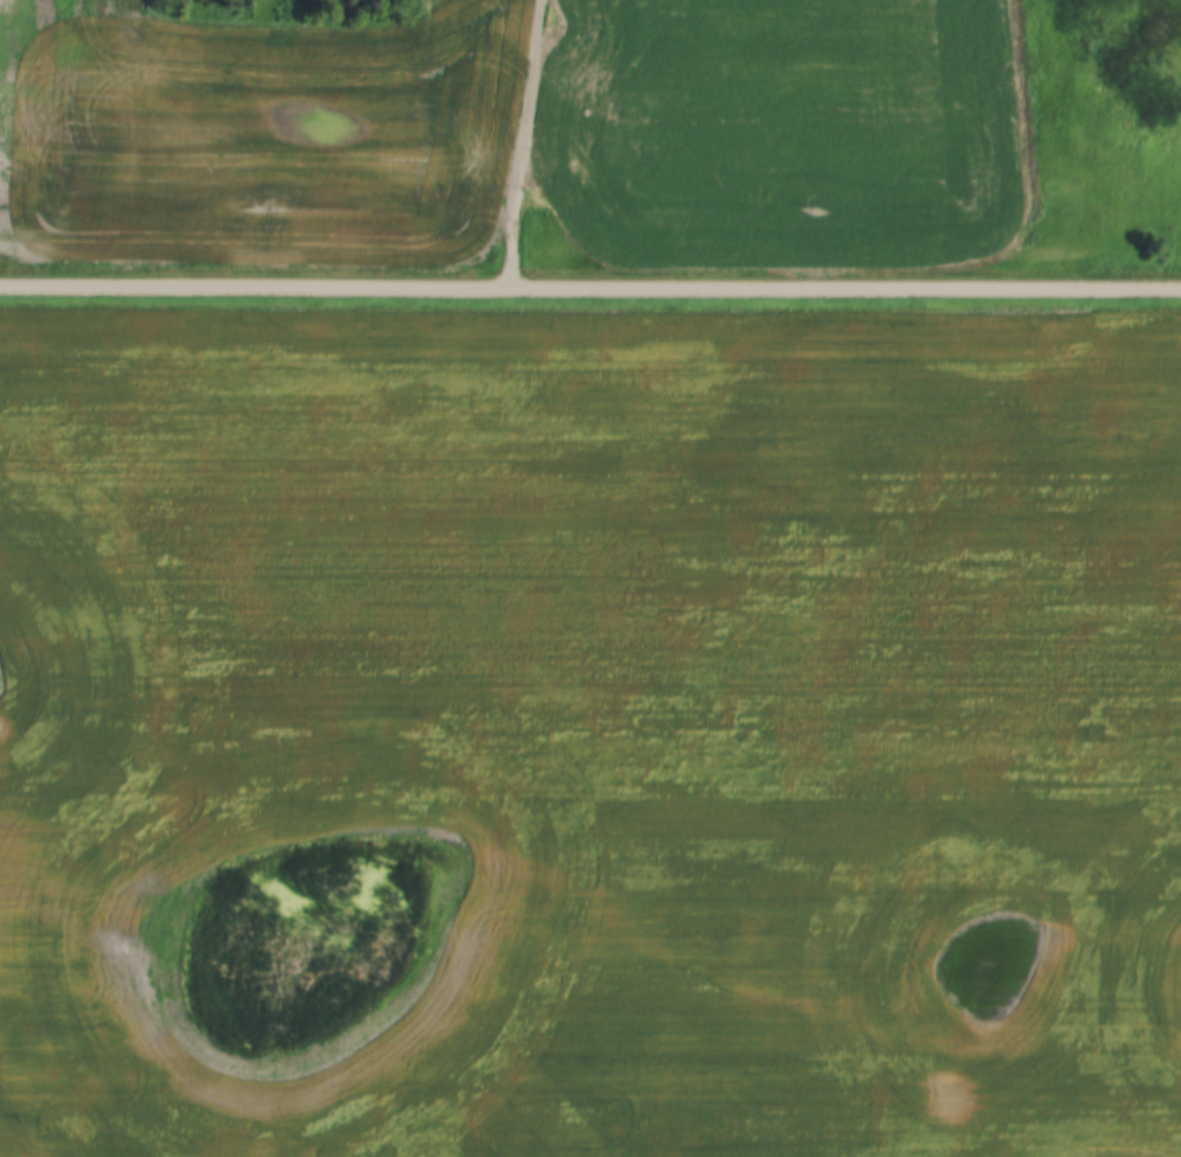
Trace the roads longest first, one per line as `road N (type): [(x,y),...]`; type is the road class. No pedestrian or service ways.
road 1 (residential): [(1180,290),(0,286)]

